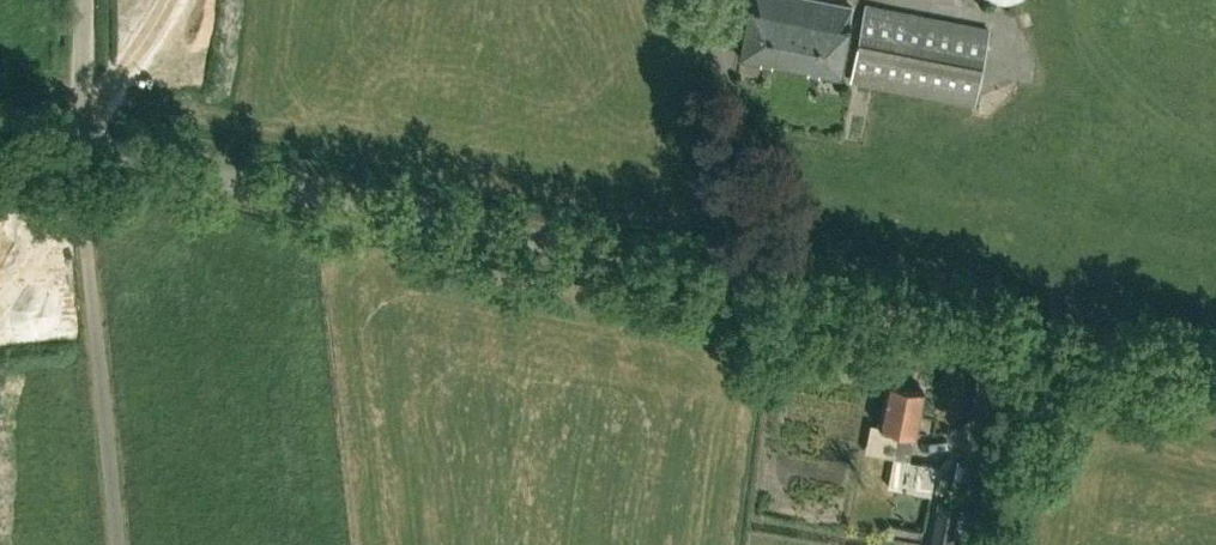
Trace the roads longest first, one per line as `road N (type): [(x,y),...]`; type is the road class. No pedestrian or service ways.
road 1 (unclassified): [(1215,376),(77,149),(78,0)]

